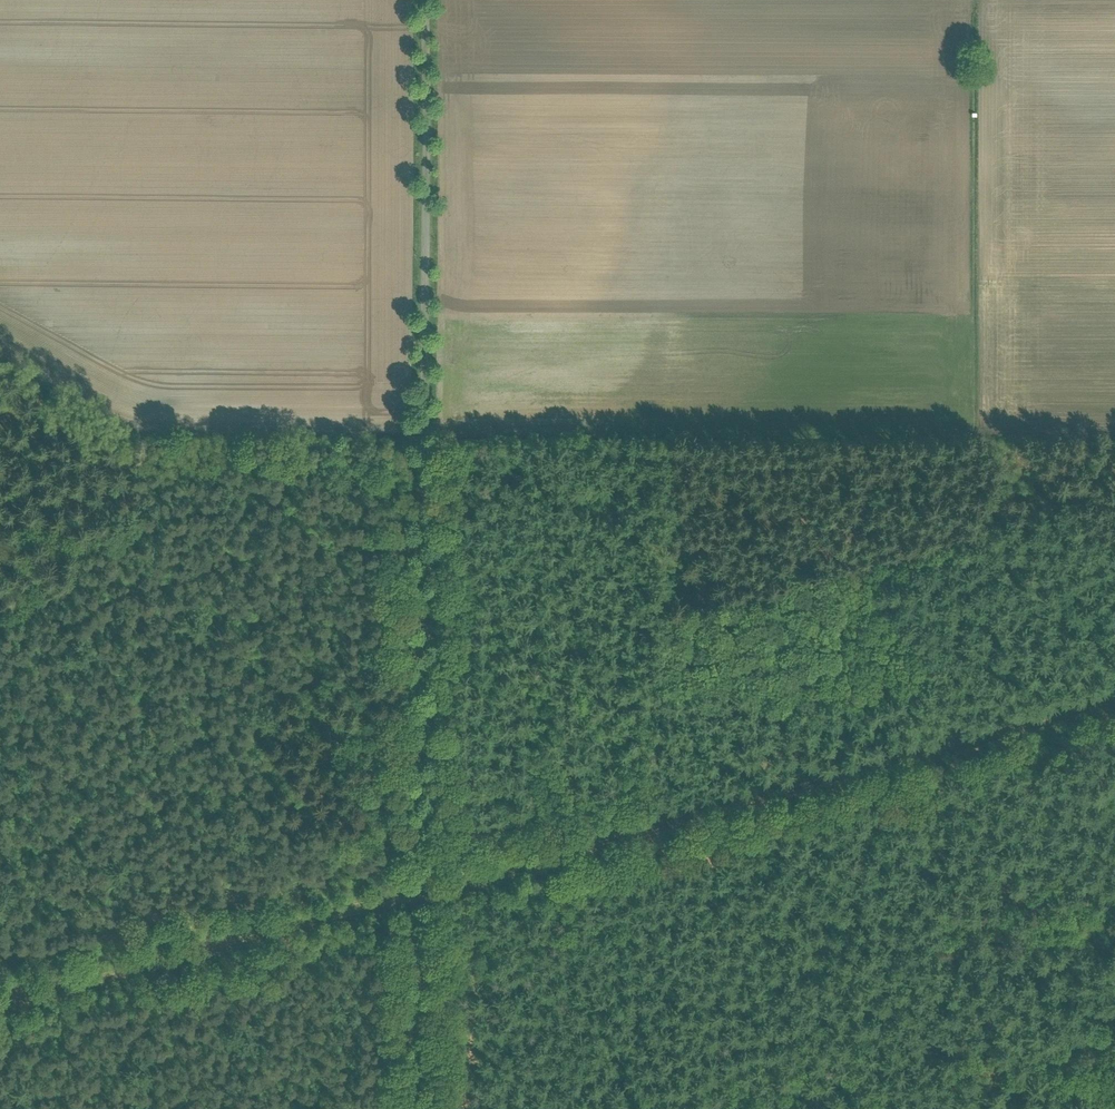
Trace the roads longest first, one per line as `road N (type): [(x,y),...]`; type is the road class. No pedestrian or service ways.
road 1 (track): [(1114,700),(476,880),(0,1003)]
road 2 (unclassified): [(421,0),(418,1108)]

